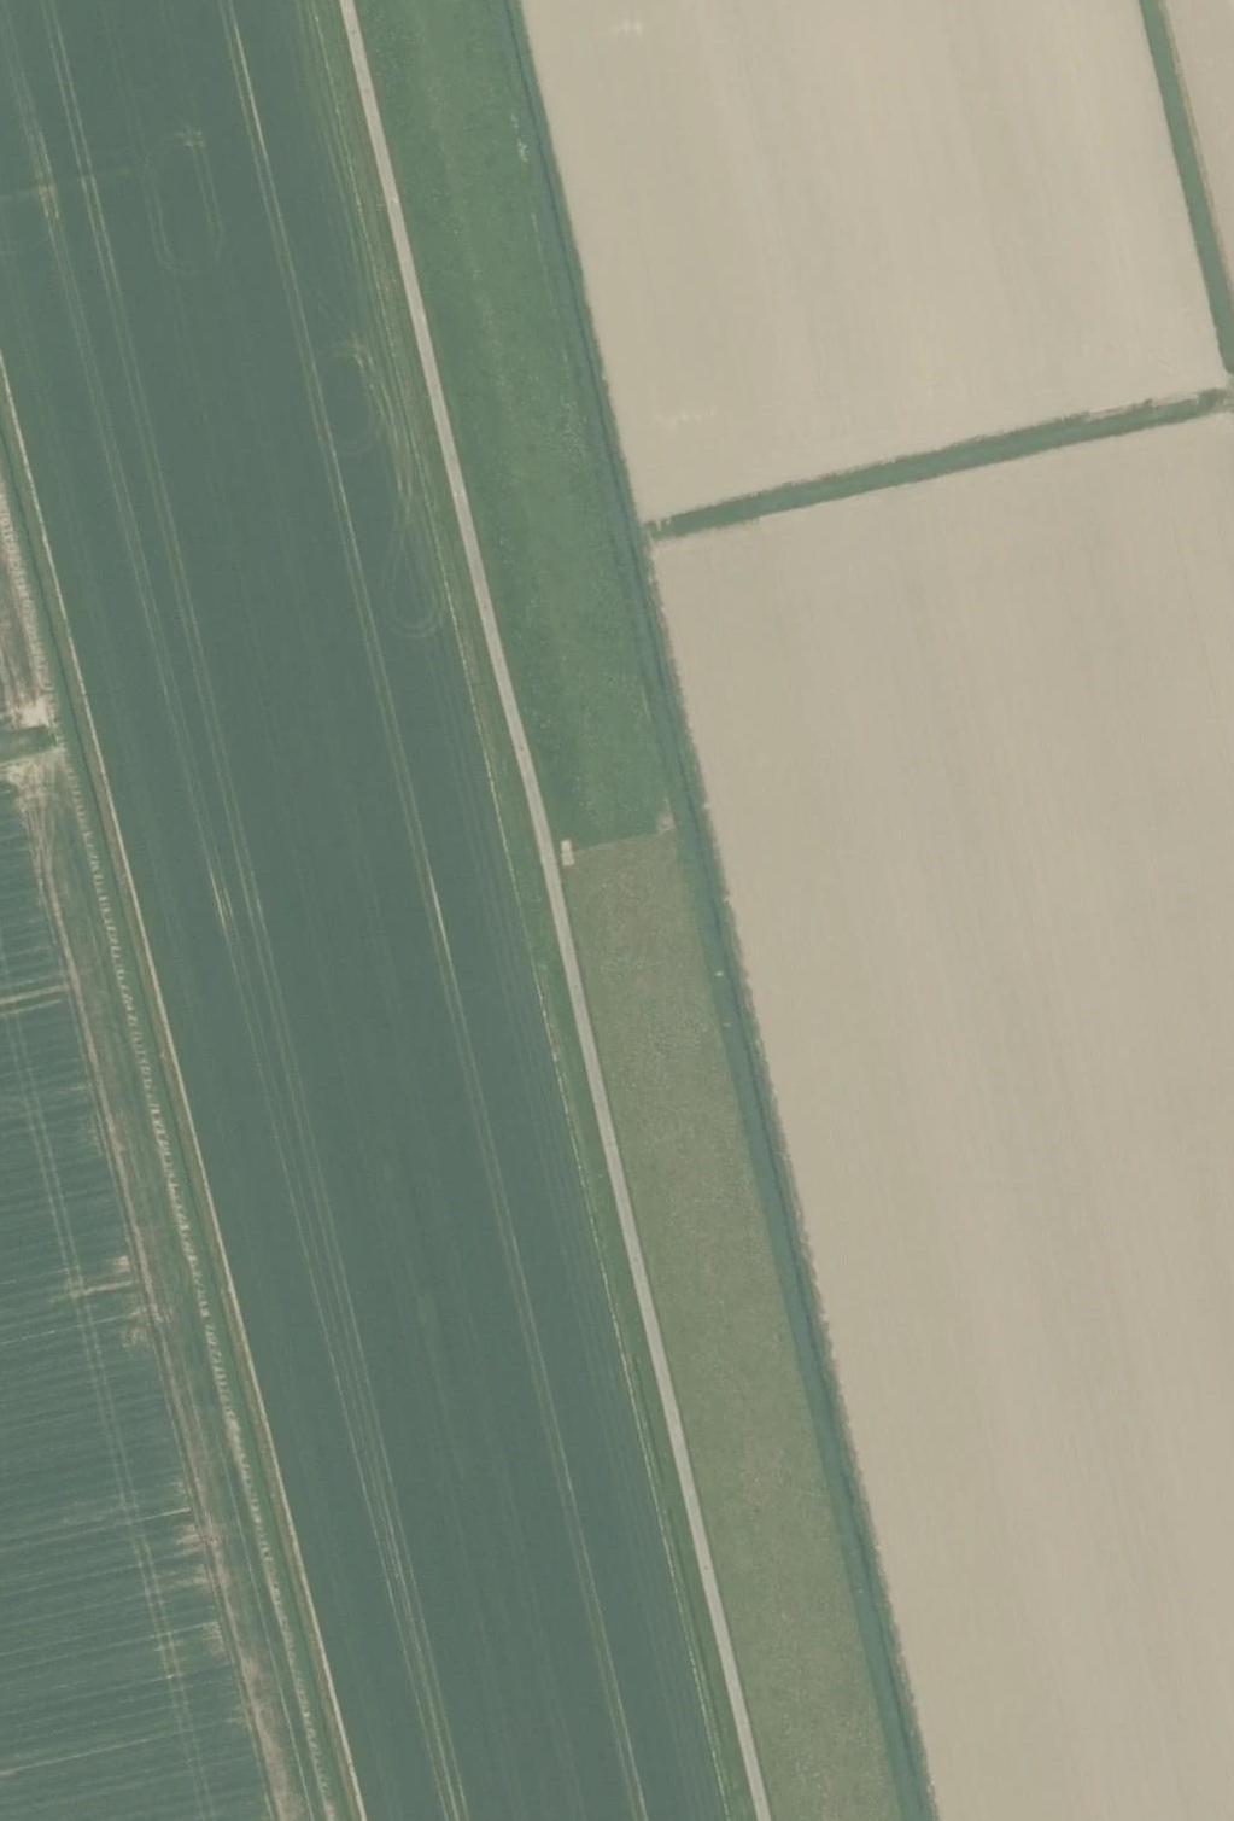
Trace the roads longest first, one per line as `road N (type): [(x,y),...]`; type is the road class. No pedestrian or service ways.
road 1 (track): [(757,1820),(346,0)]

